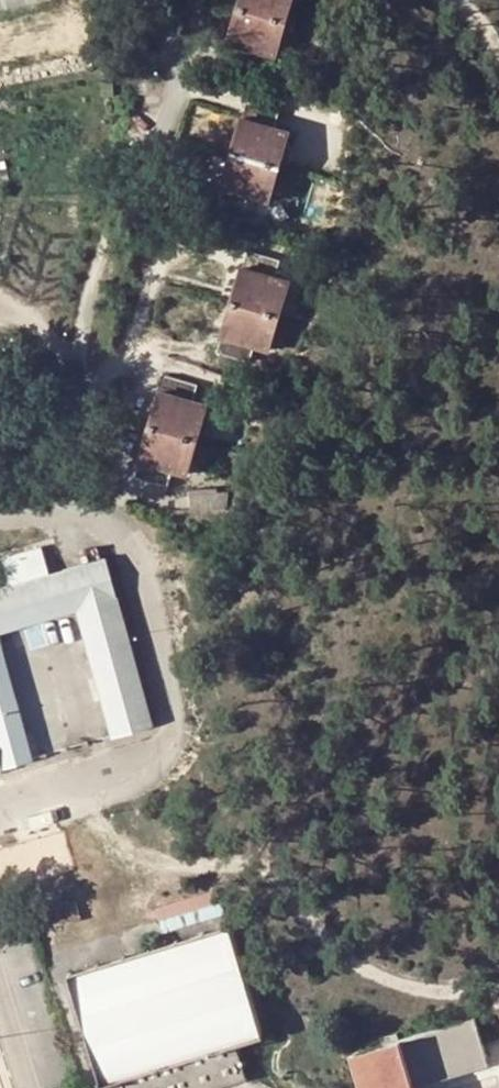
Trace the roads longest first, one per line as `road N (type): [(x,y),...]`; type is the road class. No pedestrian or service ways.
road 1 (track): [(71,770),(107,831),(155,857),(254,867),(334,949),(378,981),(498,1000)]

